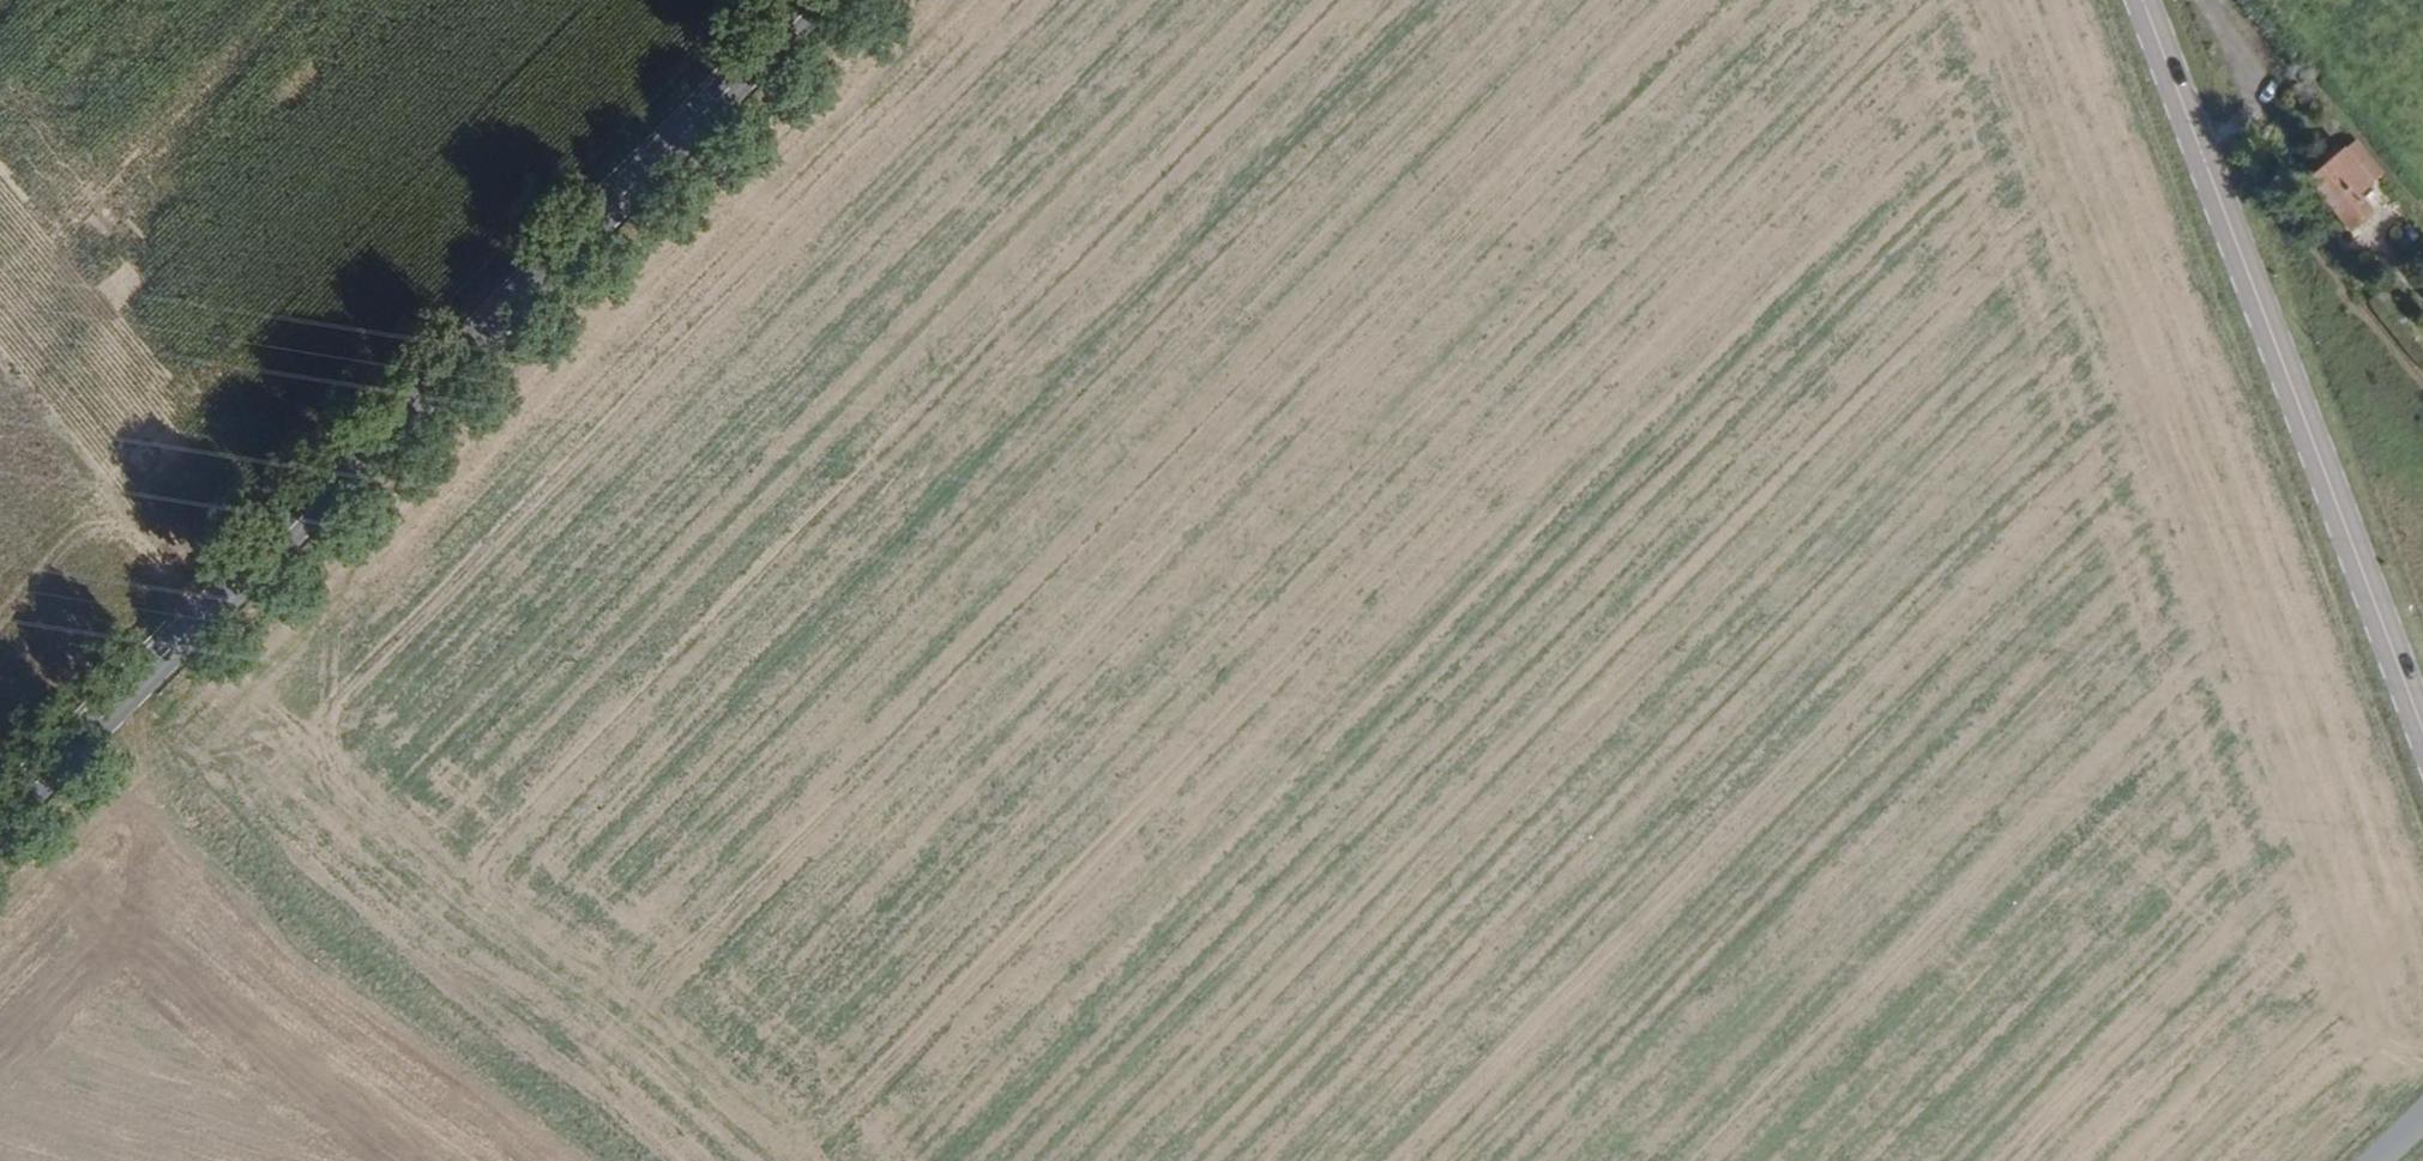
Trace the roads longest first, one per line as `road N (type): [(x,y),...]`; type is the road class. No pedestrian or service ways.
road 1 (primary): [(0,814),(808,0)]
road 2 (primary): [(2422,729),(2144,0)]

